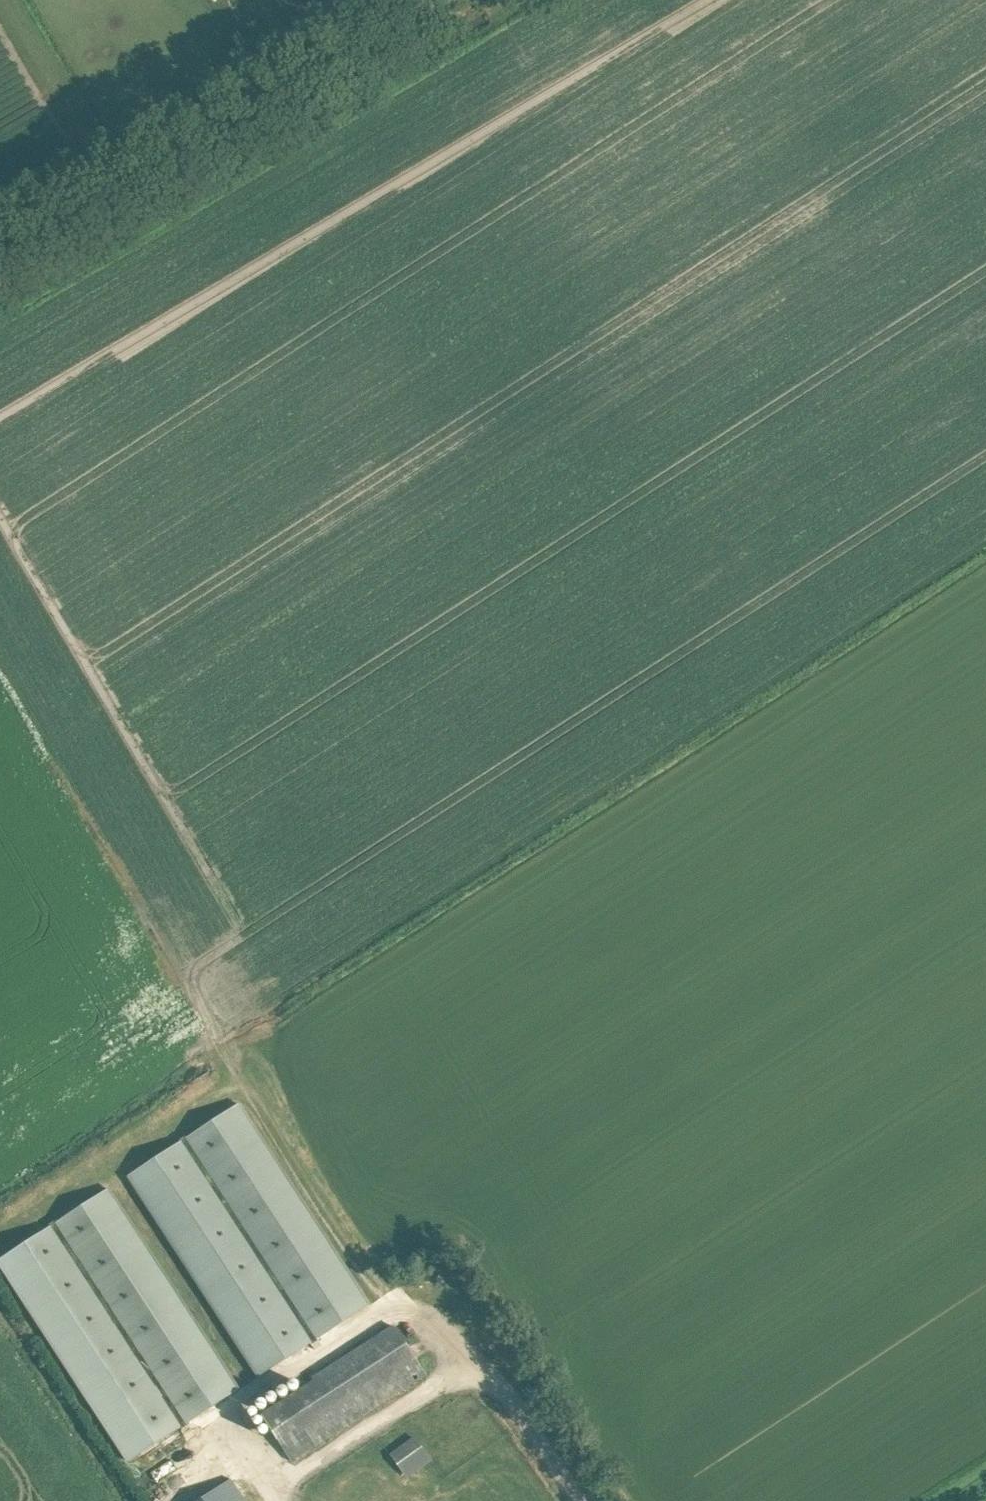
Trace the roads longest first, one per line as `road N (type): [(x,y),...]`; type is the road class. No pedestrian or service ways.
road 1 (unclassified): [(0,258),(443,0)]

